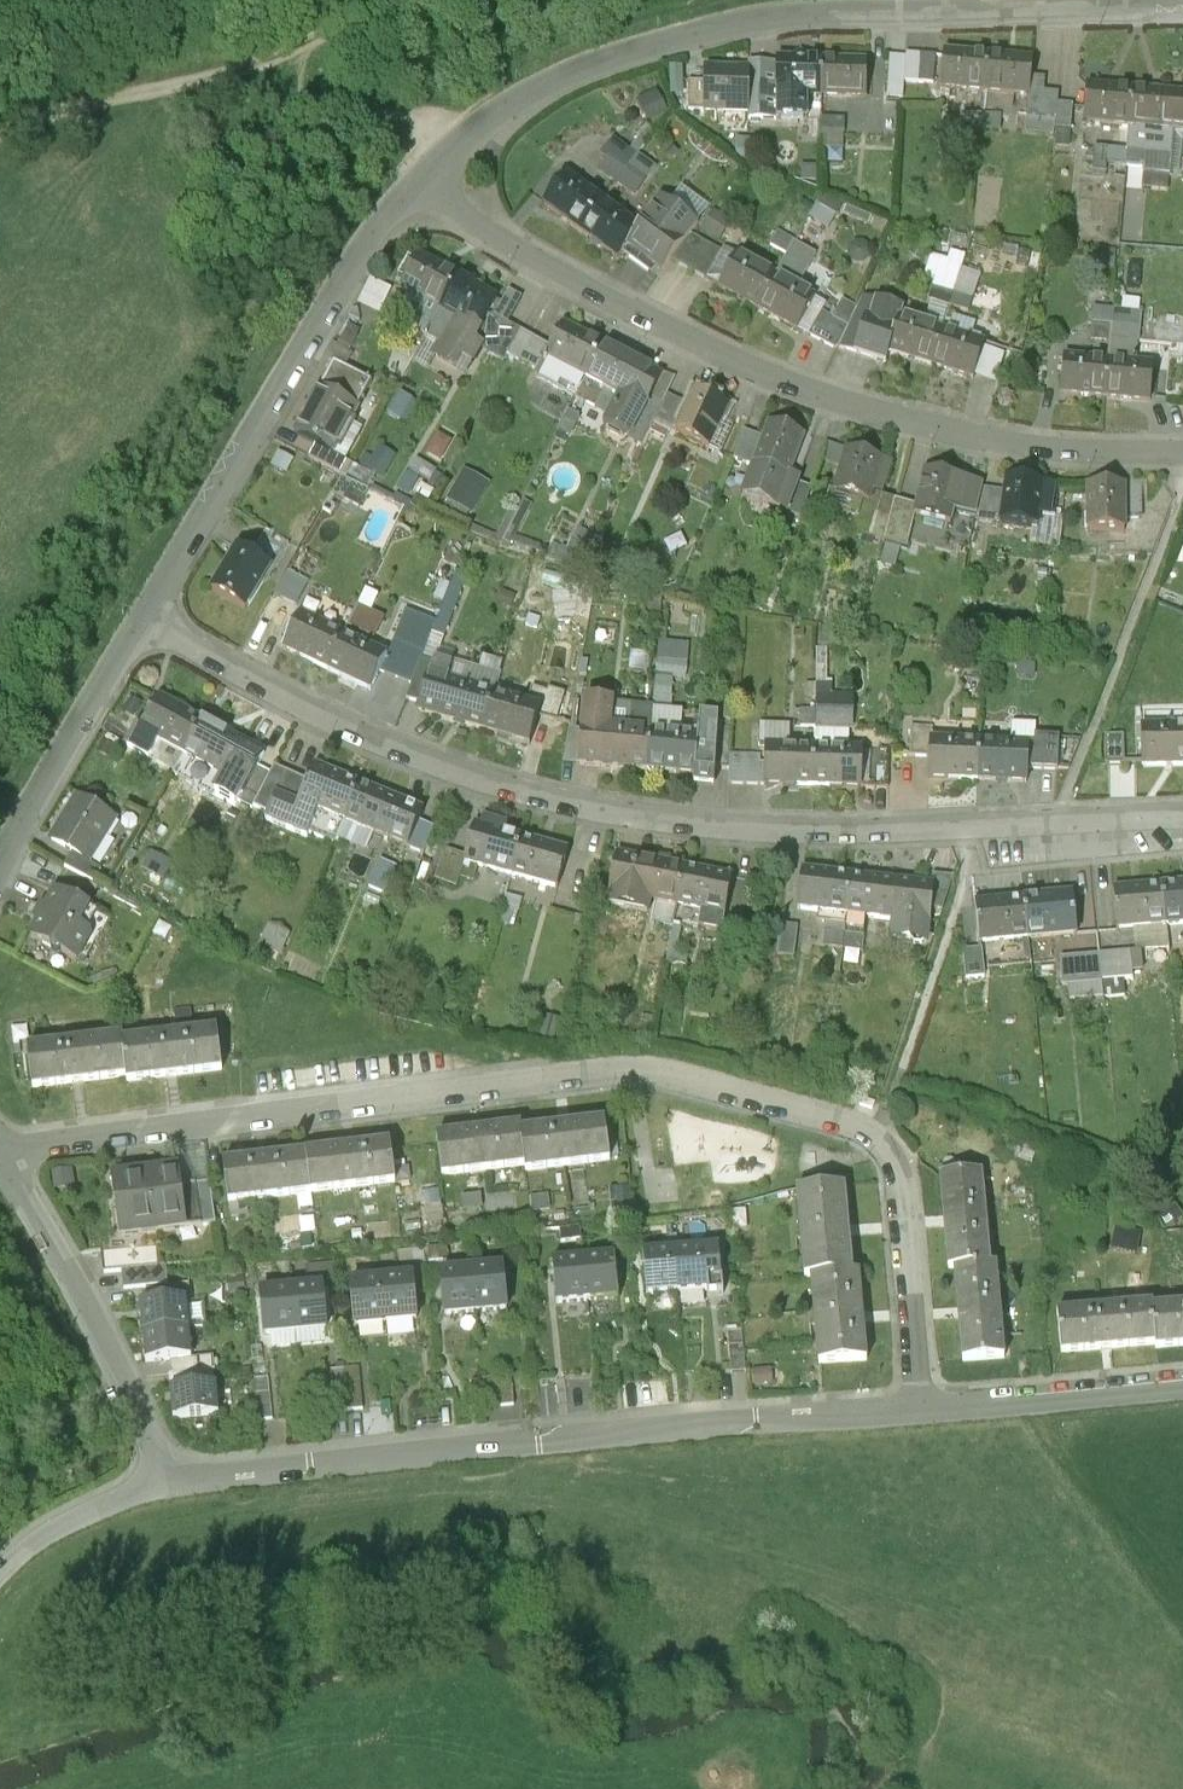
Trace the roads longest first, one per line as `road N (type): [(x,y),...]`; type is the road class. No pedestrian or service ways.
road 1 (residential): [(919,1413),(907,1186),(881,1137),(850,1125),(662,1075),(623,1074),(0,1150)]
road 2 (residential): [(1182,819),(846,835),(695,826),(535,801),(398,755),(138,624)]
road 3 (residential): [(419,184),(508,249),(762,378),(981,444),(1182,461)]
road 4 (residential): [(419,184),(498,116),(749,25),(842,12),(1182,6)]
road 5 (residential): [(919,1413),(173,1485)]
road 6 (residential): [(138,624),(347,276),(419,184)]
road 7 (residential): [(173,1485),(85,1307),(0,1159)]
road 8 (track): [(0,142),(71,107),(228,74),(321,0)]
road 9 (residential): [(0,866),(138,624)]
road 10 (residential): [(1182,1385),(919,1413)]
road 11 (track): [(228,74),(258,97),(393,127),(446,168)]
road 12 (residential): [(173,1485),(63,1524),(0,1573)]

